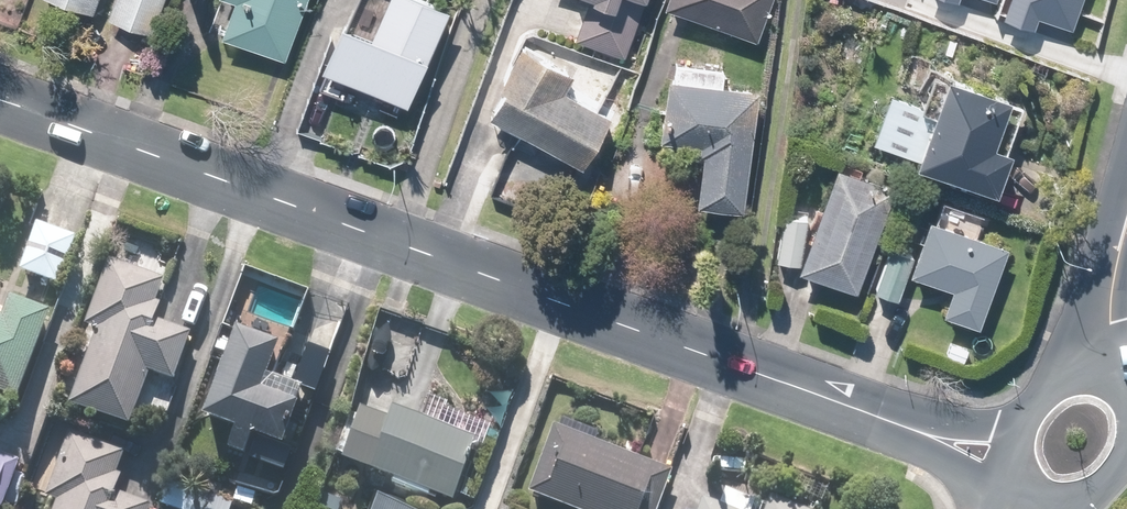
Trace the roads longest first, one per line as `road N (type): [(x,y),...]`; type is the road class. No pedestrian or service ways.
road 1 (tertiary): [(0,97),(880,413)]
road 2 (primary): [(1088,371),(1126,211)]
road 3 (tertiary): [(1024,478),(960,462),(880,413)]
road 4 (tertiary): [(880,413),(1017,430)]

